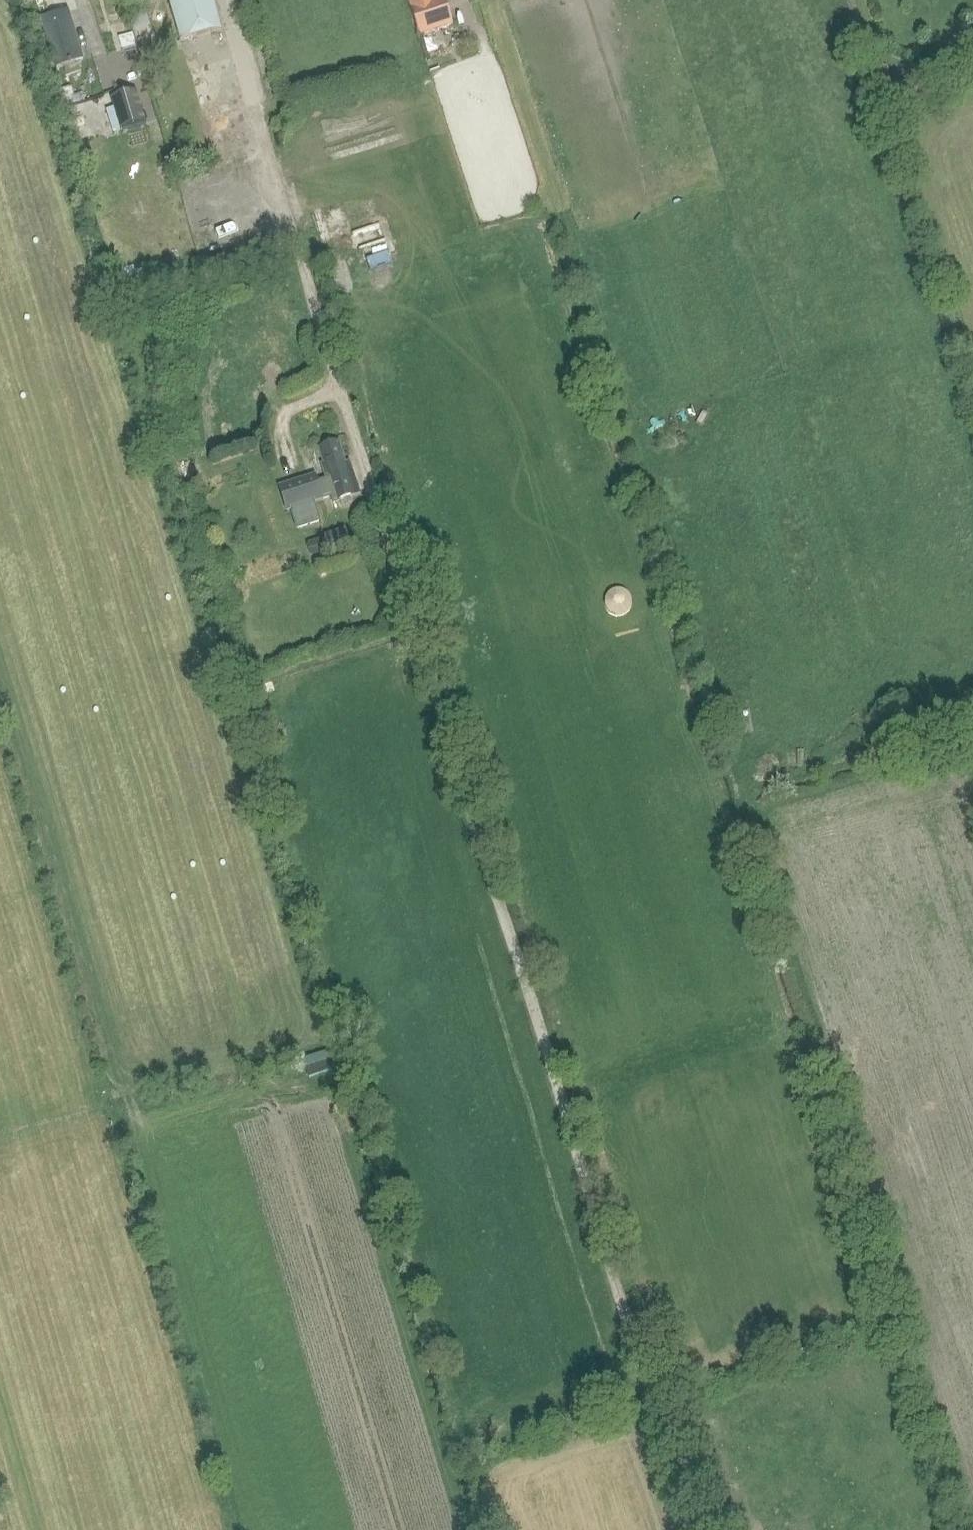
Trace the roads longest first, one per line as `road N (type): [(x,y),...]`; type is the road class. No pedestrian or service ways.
road 1 (track): [(703,1529),(225,0)]

